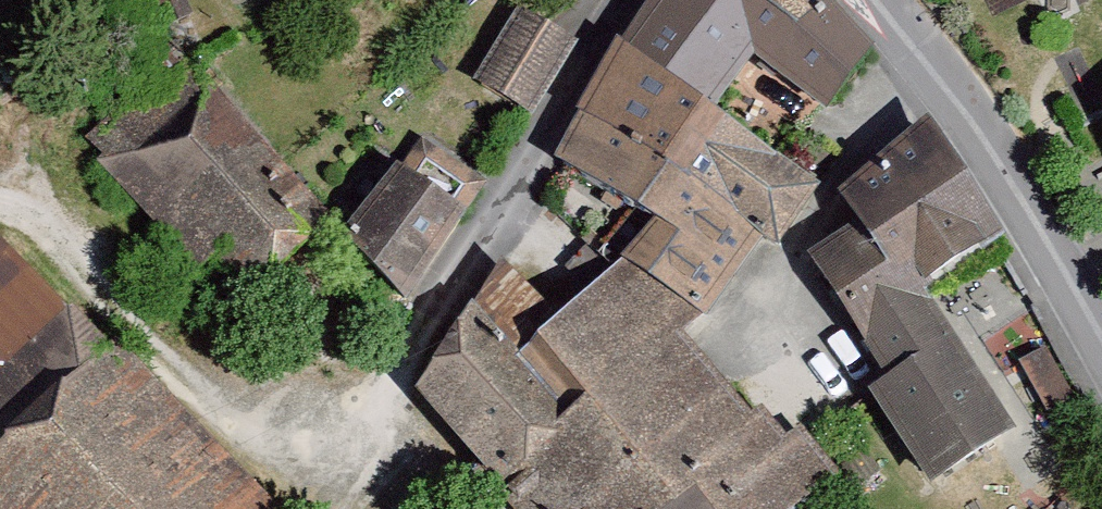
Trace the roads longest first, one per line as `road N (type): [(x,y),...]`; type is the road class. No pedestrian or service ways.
road 1 (residential): [(611,0),(341,454)]
road 2 (residential): [(1101,400),(930,121),(840,0)]

